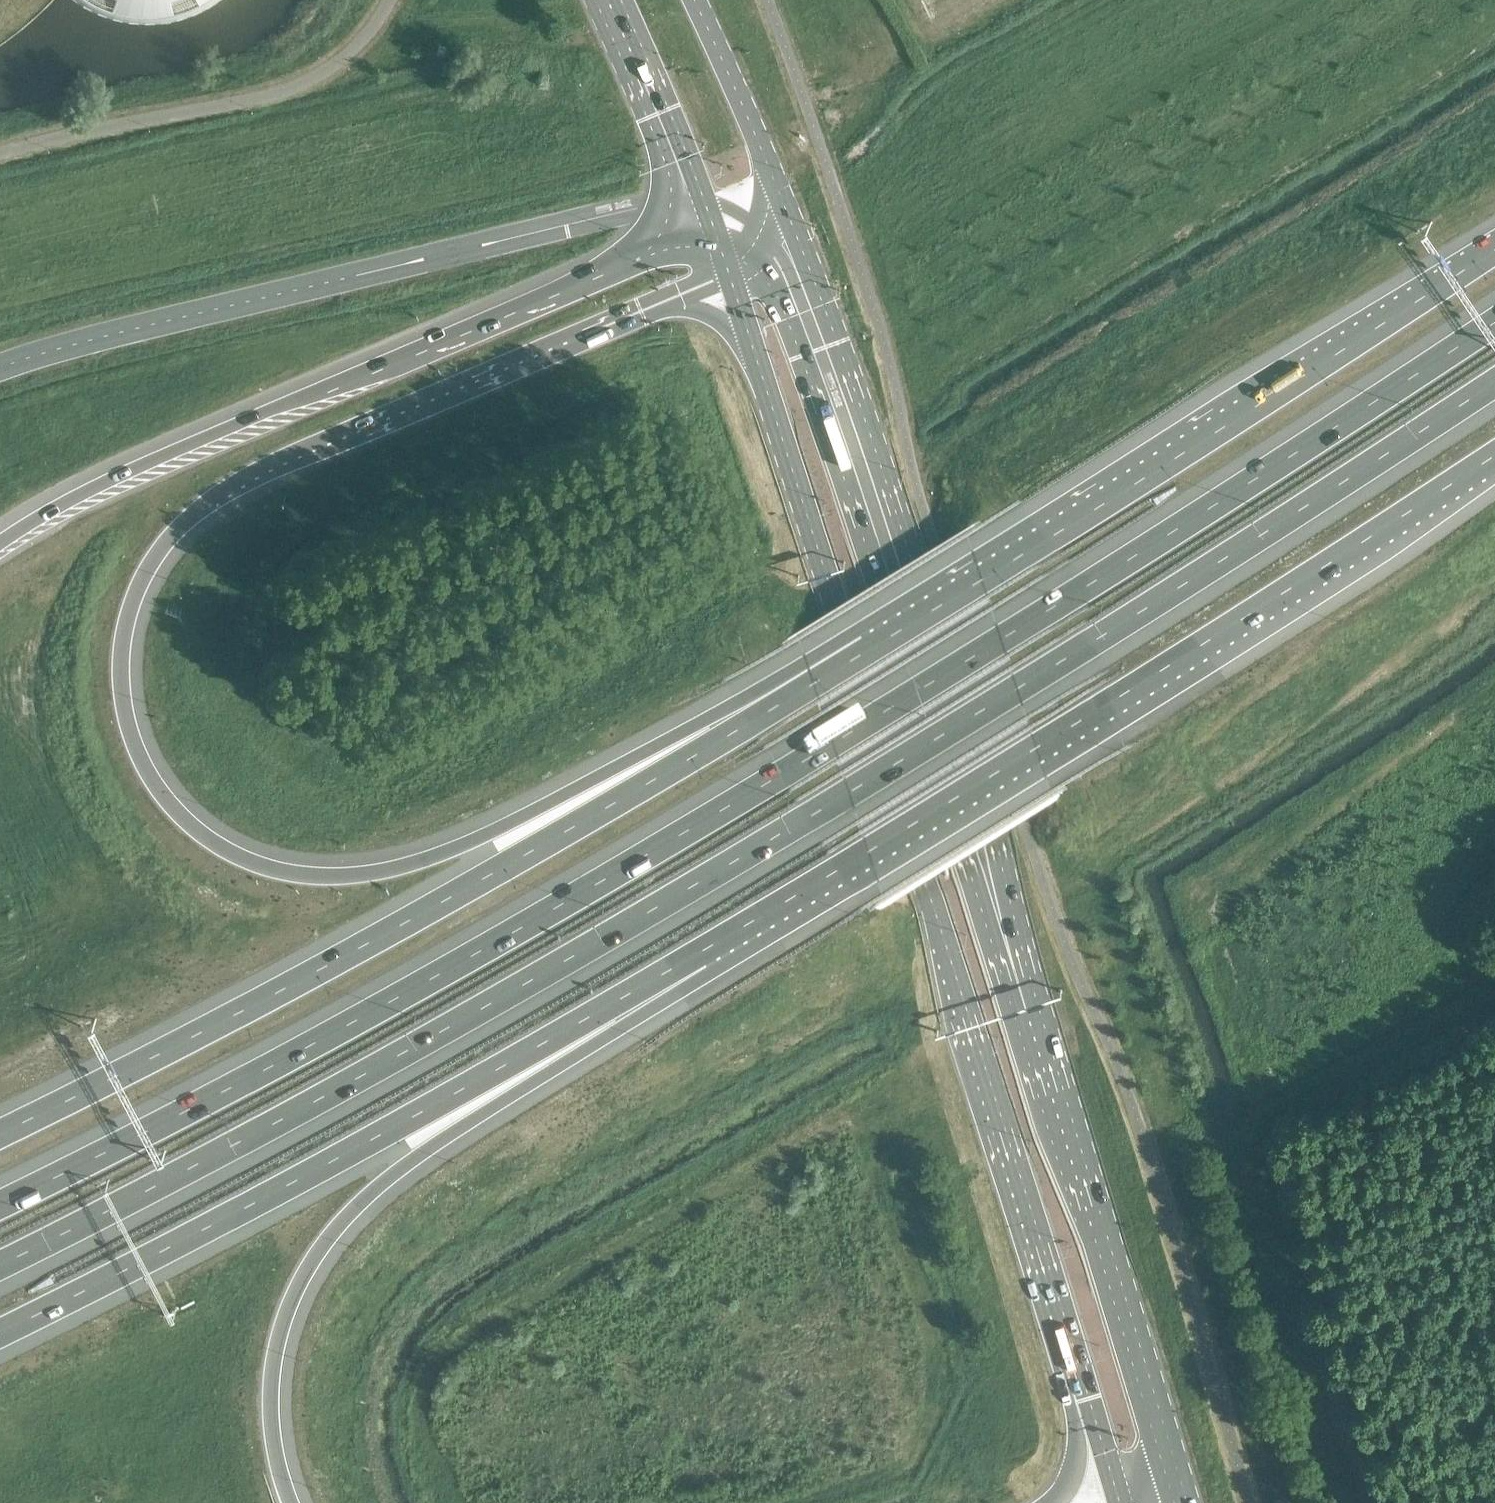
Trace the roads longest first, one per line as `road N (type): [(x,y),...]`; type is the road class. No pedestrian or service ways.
road 1 (motorway): [(1494,317),(833,742),(298,1050),(0,1202)]
road 2 (motorway): [(0,1261),(341,1083),(849,794),(1494,378)]
road 3 (motorway): [(759,714),(449,851),(393,873),(334,881),(223,851),(186,825),(139,753),(121,672),(131,601),(151,563),(177,532),(235,491),(732,276)]
road 4 (primary): [(1186,1502),(1026,1008),(793,228)]
road 5 (primary): [(732,276),(1117,1497)]
road 6 (motorway): [(717,948),(1037,751),(1494,448)]
road 7 (motorway): [(1494,248),(759,714)]
road 8 (motorway): [(759,714),(480,881),(0,1133)]
road 9 (motorway): [(0,1327),(337,1158),(717,948)]
road 10 (motorway): [(712,232),(167,458),(0,545)]
road 11 (motorway): [(295,1502),(281,1475),(266,1390),(282,1316),(322,1238),(401,1169),(717,948)]
road 12 (secondary): [(609,0),(712,232)]
road 13 (secondary): [(793,228),(695,0)]

